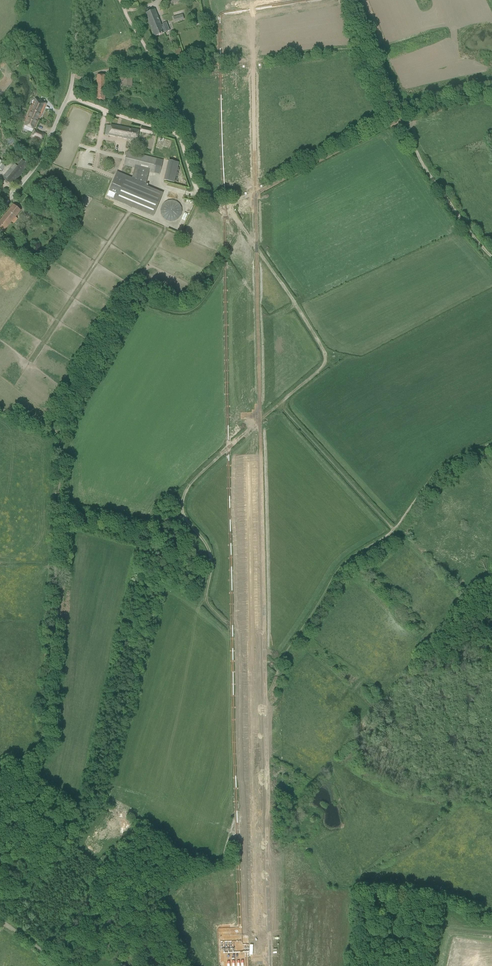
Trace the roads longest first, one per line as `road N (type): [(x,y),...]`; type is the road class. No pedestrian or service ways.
road 1 (track): [(253,60),(271,965)]
road 2 (track): [(224,206),(324,357),(320,369),(201,473),(182,506),(183,519),(207,547),(206,603),(278,667)]
road 3 (track): [(0,794),(46,750),(61,433),(0,408)]
road 4 (track): [(91,965),(184,876),(223,864),(278,667)]
road 5 (track): [(278,667),(342,563),(398,526),(438,465),(491,443)]
road 6 (track): [(179,134),(201,195),(224,206),(404,121)]
road 7 (unclassified): [(0,210),(39,159),(69,97),(80,0)]
road 8 (track): [(394,530),(281,402)]
road 9 (track): [(491,258),(421,161),(404,121)]
road 10 (track): [(120,0),(161,74),(179,134)]
road 11 (track): [(404,121),(356,0)]

